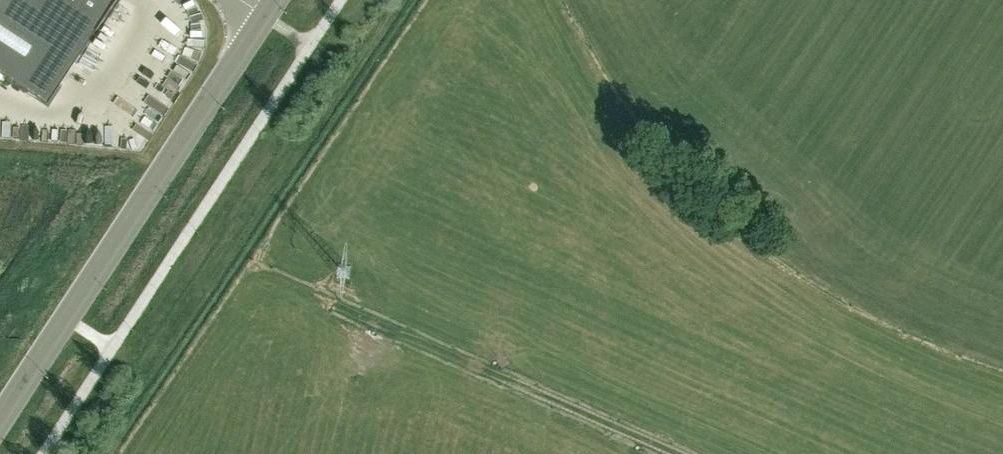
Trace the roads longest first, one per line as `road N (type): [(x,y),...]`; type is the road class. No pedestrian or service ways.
road 1 (tertiary): [(264,16),(0,418)]

